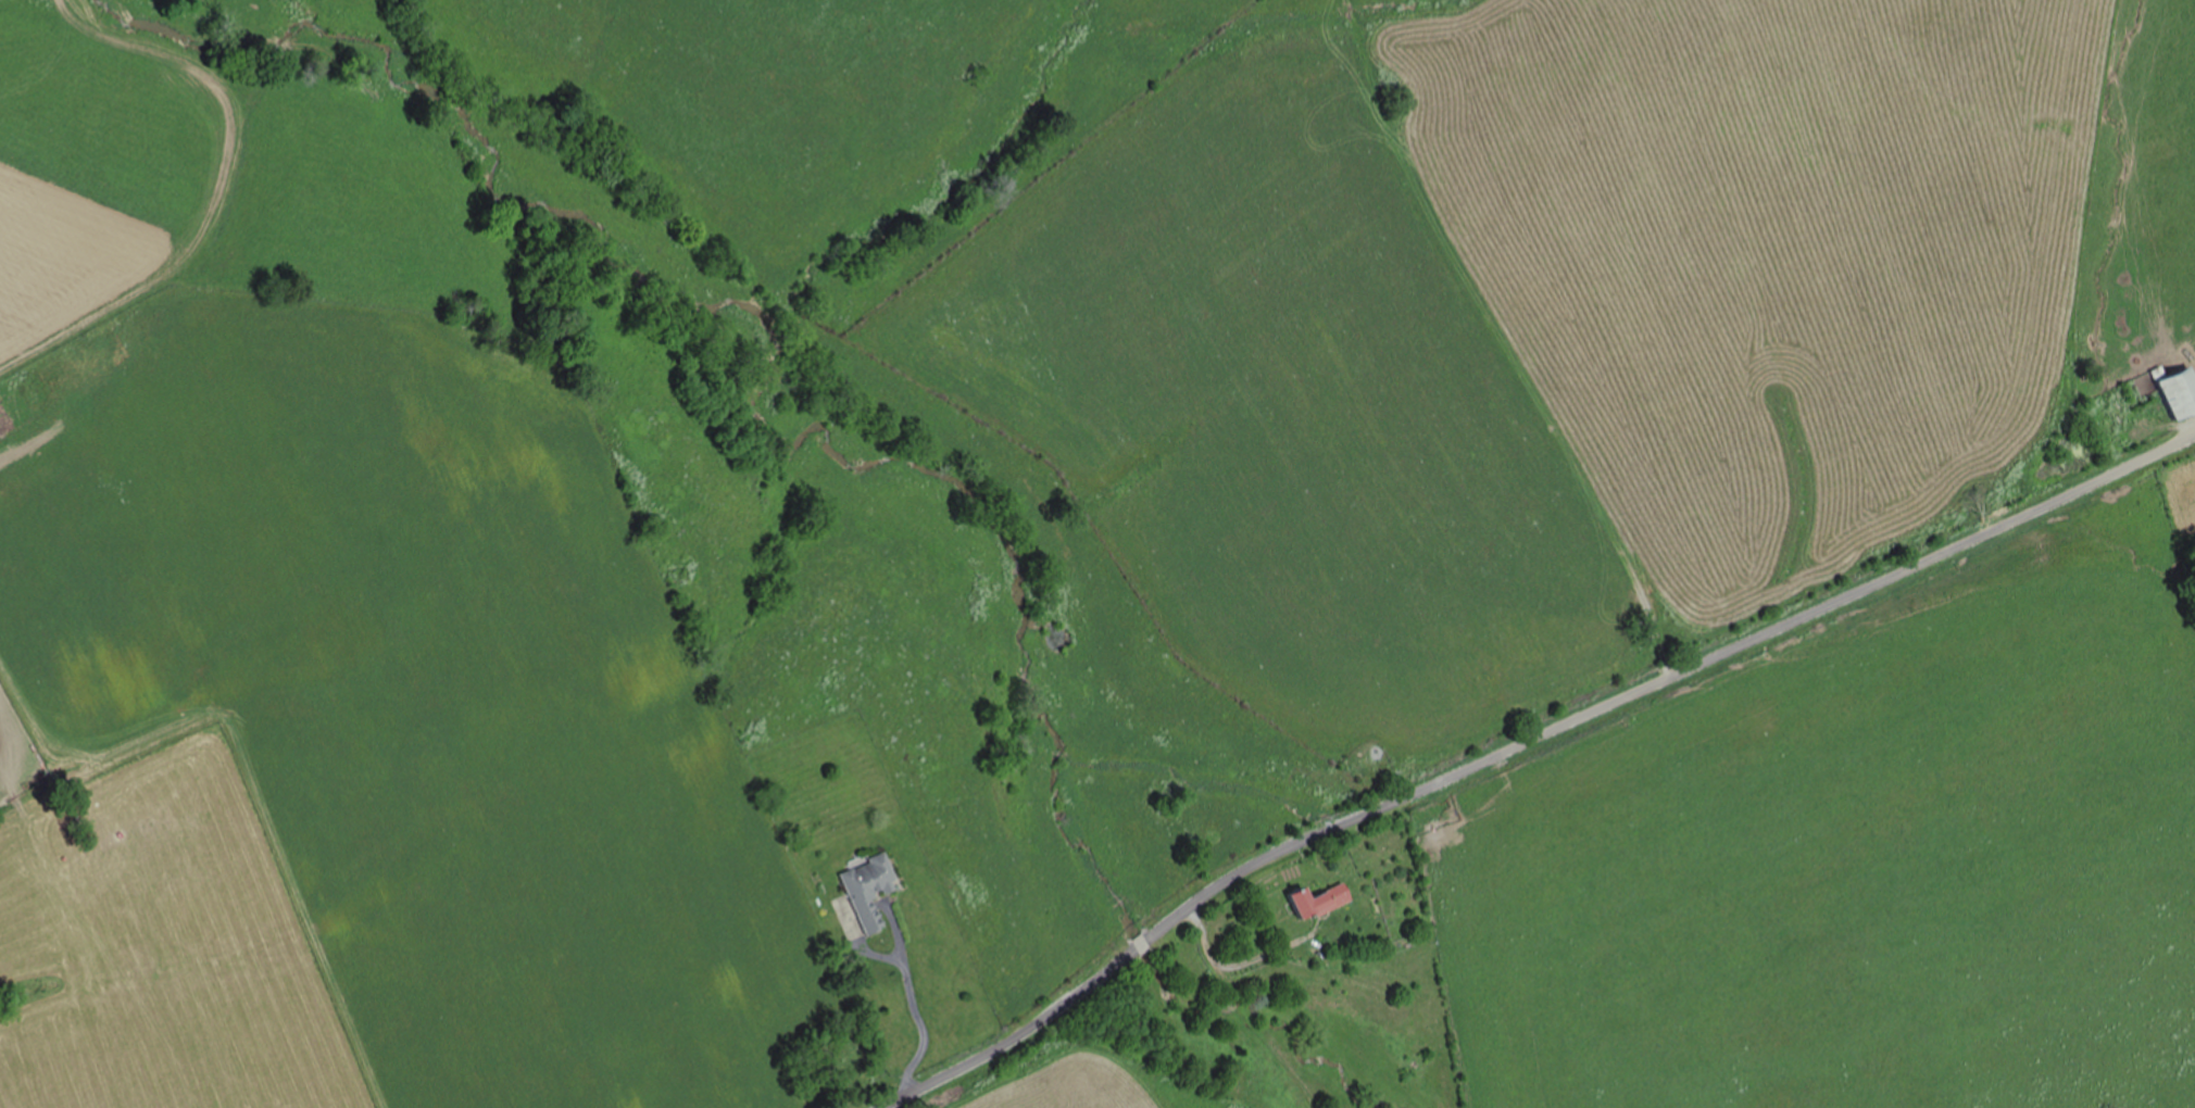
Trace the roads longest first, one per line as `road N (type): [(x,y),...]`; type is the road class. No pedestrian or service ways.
road 1 (residential): [(878,1107),(1020,1032),(1254,863),(2194,434)]

